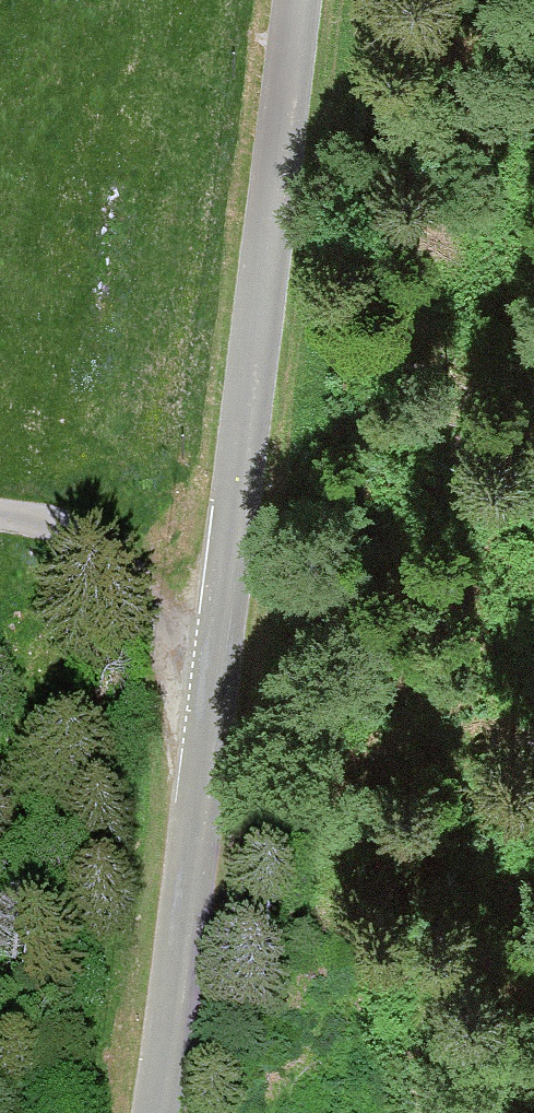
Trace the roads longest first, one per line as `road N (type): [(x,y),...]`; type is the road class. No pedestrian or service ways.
road 1 (tertiary): [(304,0),(159,1112)]
road 2 (track): [(221,637),(192,632),(139,564),(51,520),(0,517)]

